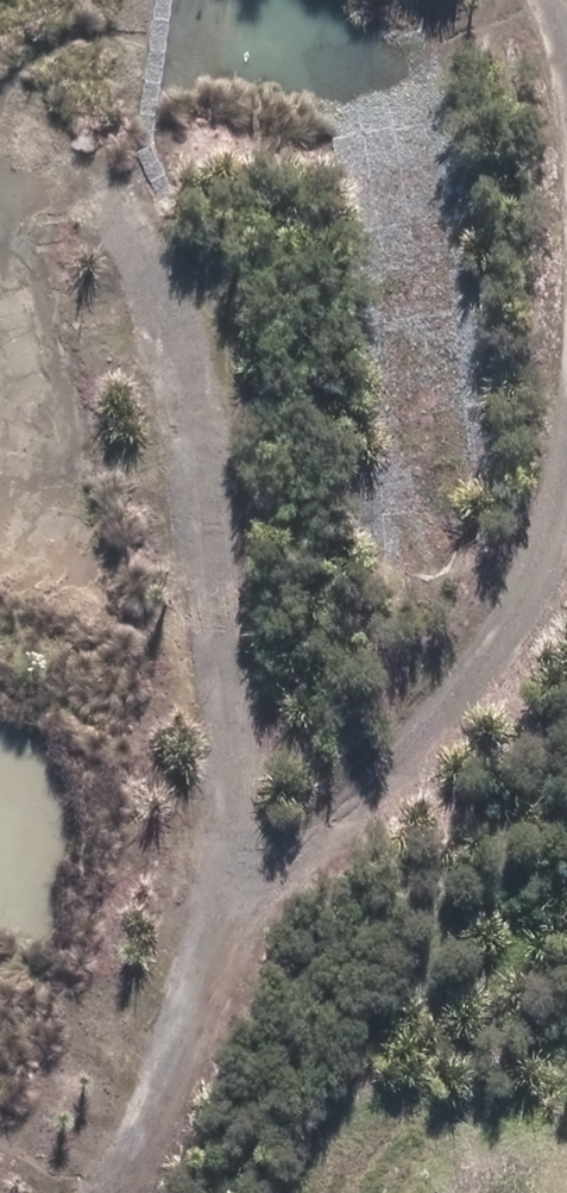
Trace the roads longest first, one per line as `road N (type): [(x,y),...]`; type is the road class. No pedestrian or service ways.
road 1 (track): [(566,475),(440,723),(276,873),(143,1192)]
road 2 (track): [(239,956),(241,673),(175,349),(139,241),(97,172)]

